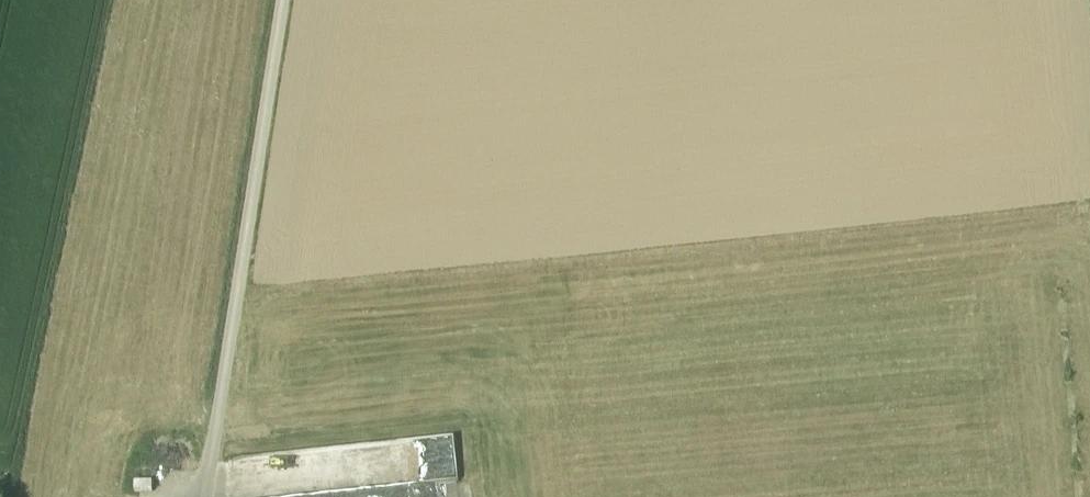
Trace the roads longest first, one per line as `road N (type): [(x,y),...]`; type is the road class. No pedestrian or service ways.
road 1 (track): [(282,0),(206,496)]

